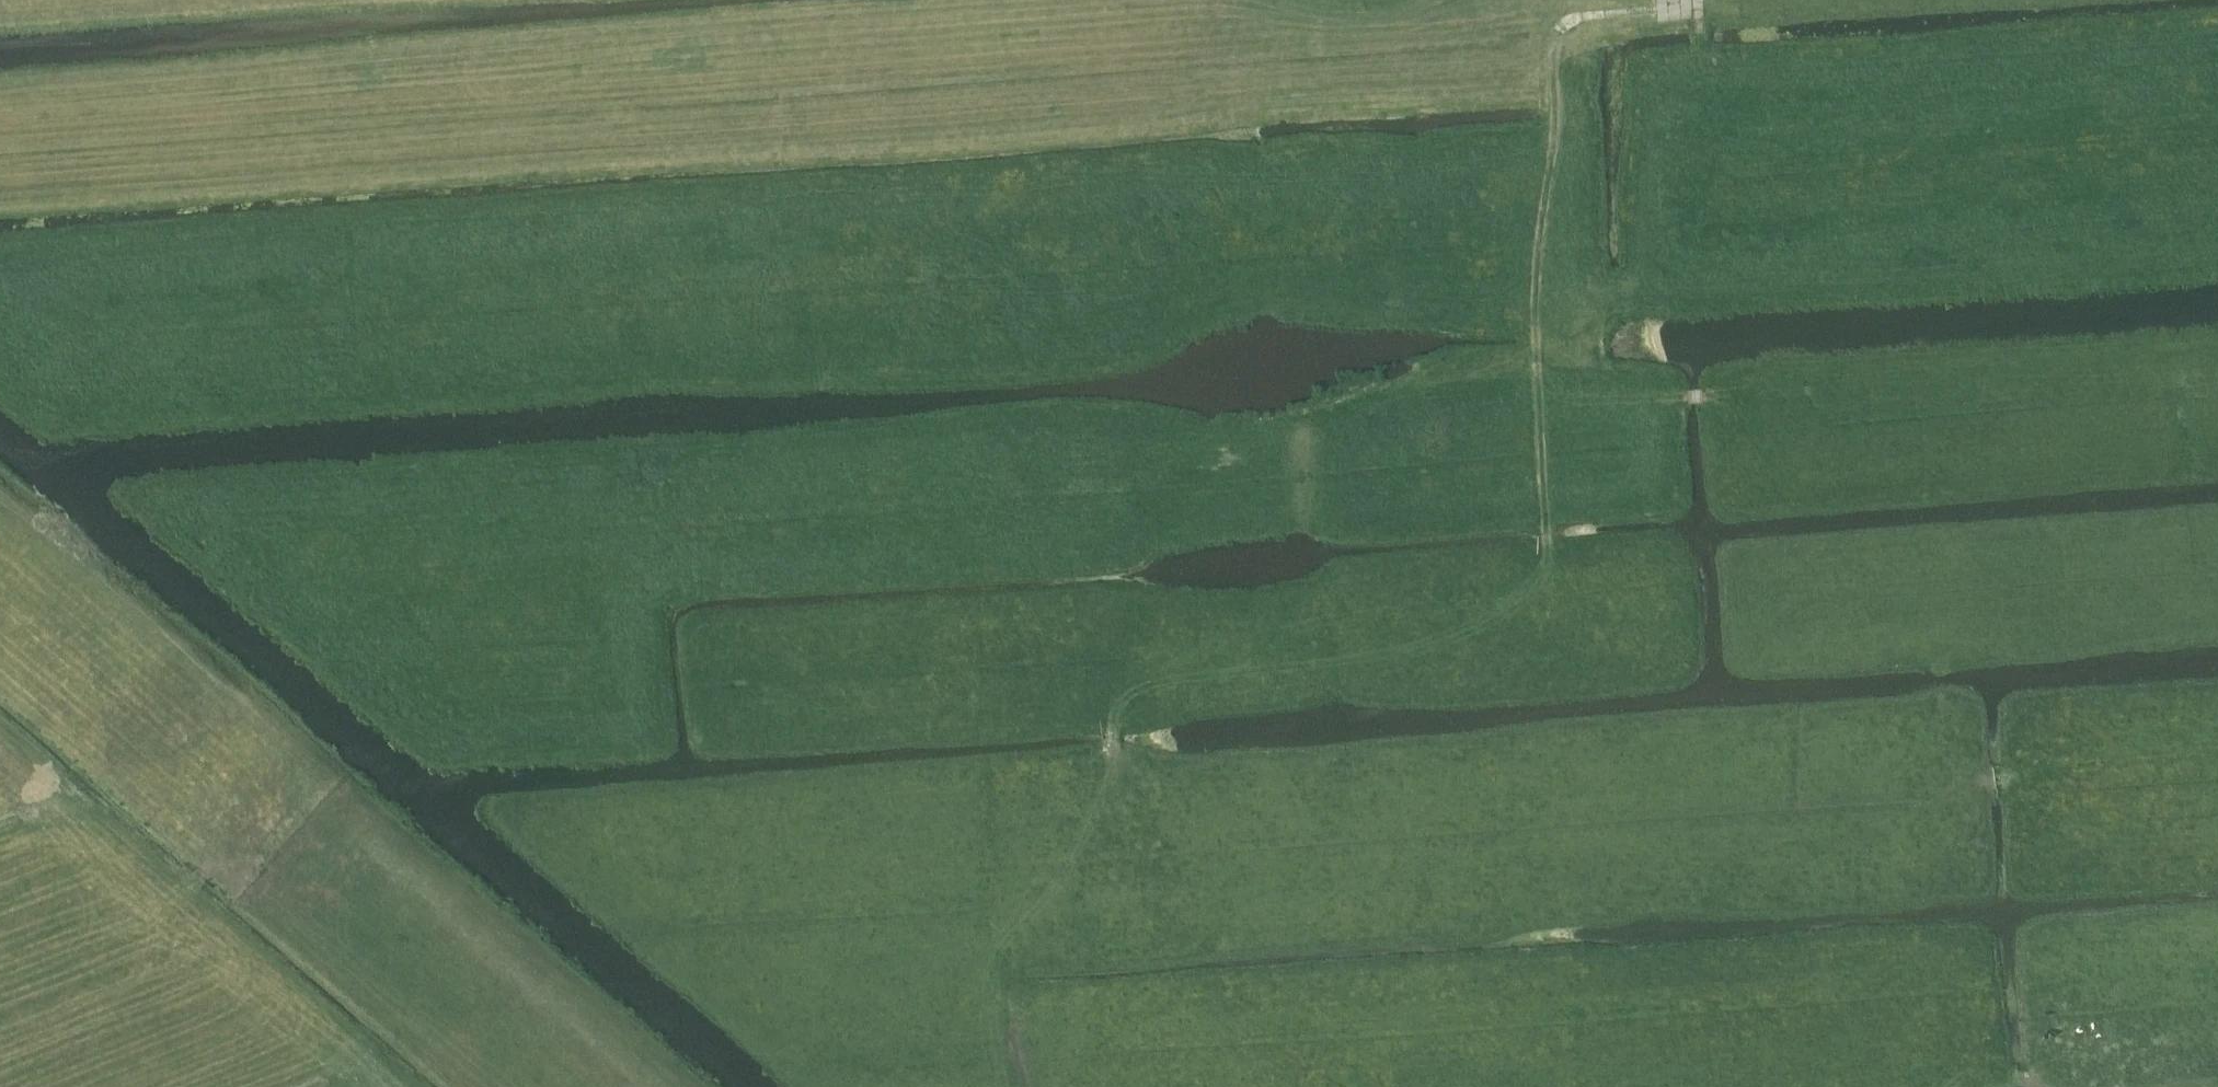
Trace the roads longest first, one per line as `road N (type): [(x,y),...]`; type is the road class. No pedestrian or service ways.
road 1 (track): [(1540,387),(1547,555),(1532,589),(1469,626),(1125,696),(1112,762),(1117,827)]
road 2 (track): [(1543,301),(1630,287),(2217,245)]
road 3 (track): [(1689,0),(1579,17),(1562,30),(1548,59),(1554,133),(1539,358),(1540,387),(1685,397)]

